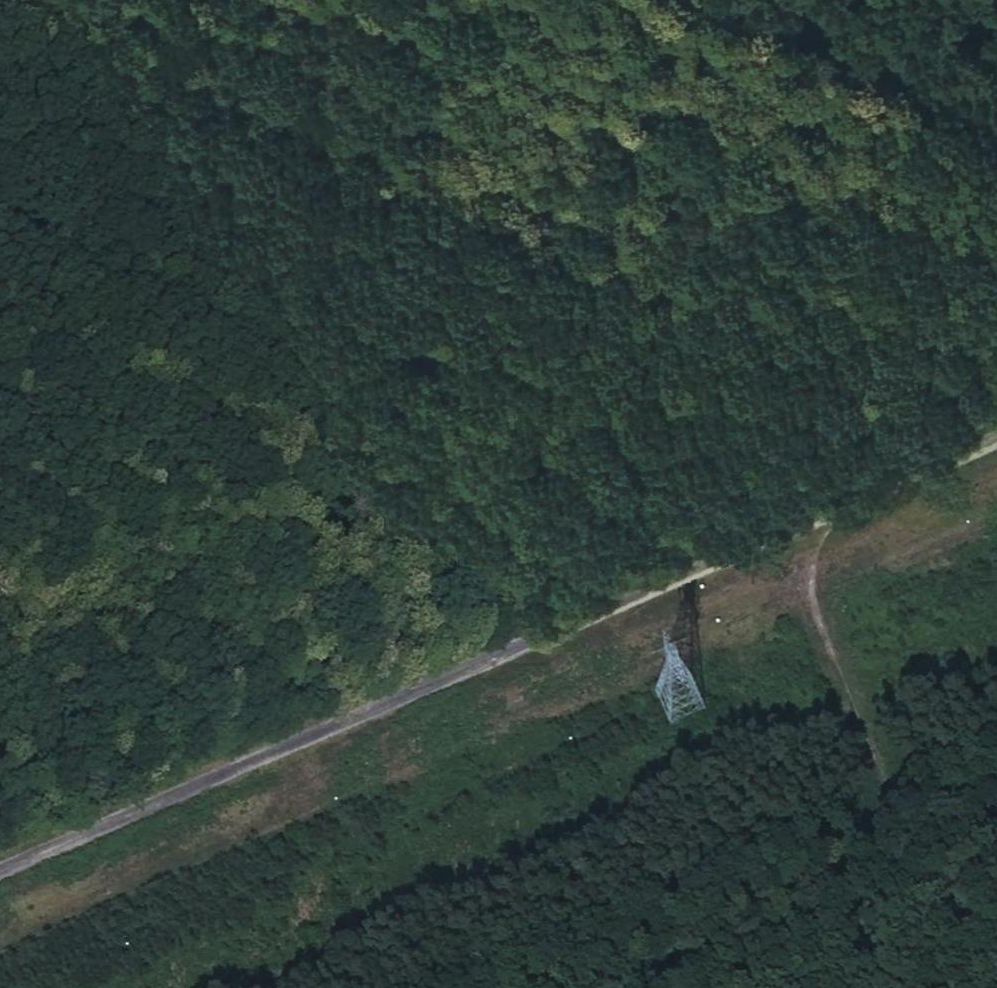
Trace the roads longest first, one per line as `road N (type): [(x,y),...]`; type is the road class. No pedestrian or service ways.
road 1 (track): [(996,441),(0,876)]

